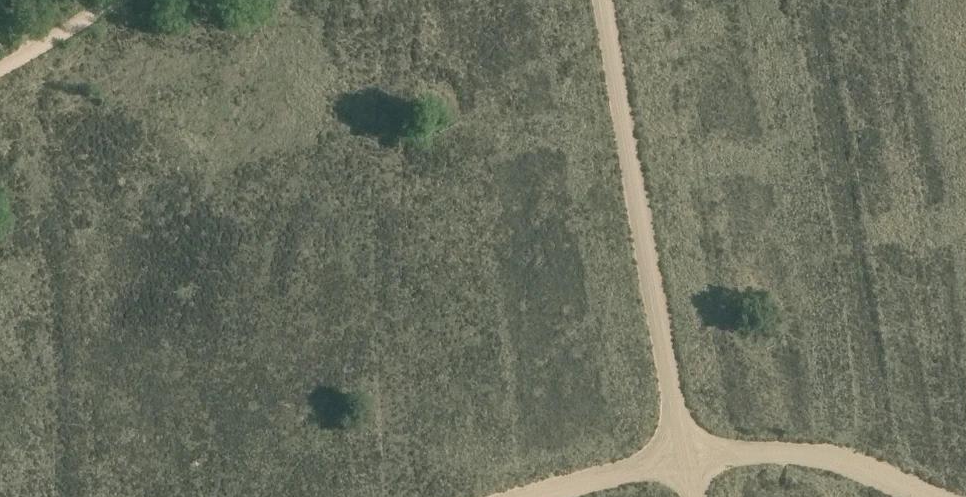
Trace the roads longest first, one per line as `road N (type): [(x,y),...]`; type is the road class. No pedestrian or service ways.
road 1 (track): [(603,0),(685,458),(813,455),(933,496)]
road 2 (track): [(693,496),(685,458),(524,496)]
road 3 (track): [(117,0),(0,68)]

